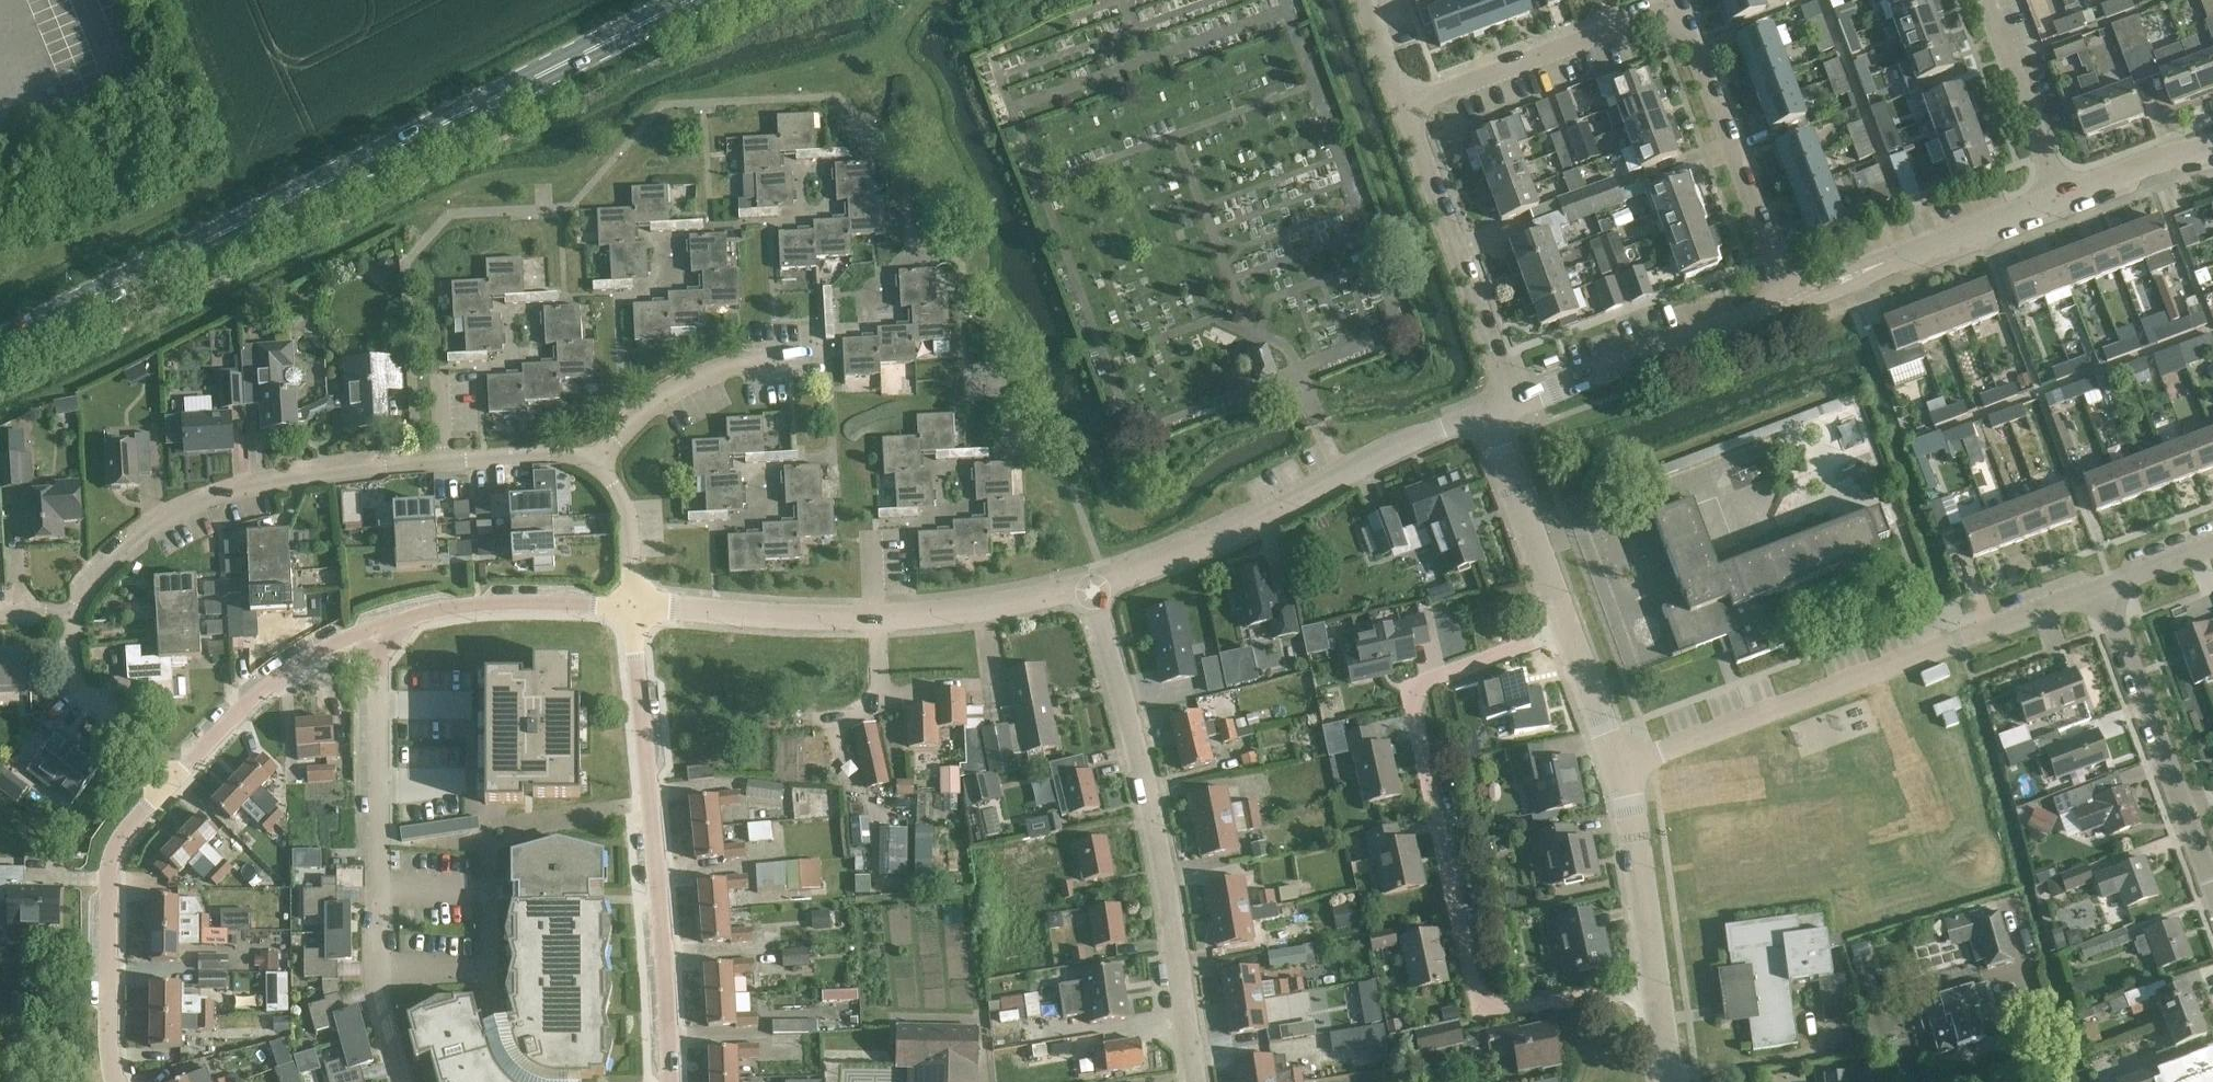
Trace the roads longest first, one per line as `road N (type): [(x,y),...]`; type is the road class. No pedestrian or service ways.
road 1 (primary): [(0,345),(695,0)]
road 2 (residential): [(1657,988),(1501,1006),(1479,997),(1471,979),(1417,709),(1421,684),(1568,633)]
road 3 (residential): [(1792,301),(1698,34),(1679,12),(1653,10),(1407,101)]
road 4 (residential): [(74,614),(107,563),(154,522),(258,484),(350,462),(555,455),(596,465)]
road 5 (residential): [(1622,769),(2111,584)]
road 6 (residential): [(1198,1081),(1145,779),(1091,588)]
road 7 (residential): [(668,1081),(633,606)]
road 8 (residential): [(633,606),(874,617),(980,609),(1091,588)]
road 9 (residential): [(403,1081),(378,971),(372,629)]
road 10 (residential): [(1091,588),(1290,509),(1489,416)]
road 11 (residential): [(1516,406),(1407,101)]
road 12 (residential): [(114,1081),(112,864),(124,834),(173,778)]
road 13 (residential): [(2212,888),(2115,625),(2111,584)]
road 14 (residential): [(1516,406),(1792,301)]
road 15 (residential): [(1792,301),(2062,200)]
road 16 (residential): [(596,465),(674,390),(758,355),(828,352)]
road 17 (residential): [(372,629),(463,607),(633,606)]
road 18 (residential): [(173,778),(291,668),(372,629)]
road 19 (residential): [(1568,633),(1489,416)]
road 20 (residential): [(1657,988),(1622,769)]
road 21 (residential): [(2062,200),(1989,0)]
road 22 (residential): [(173,778),(78,683),(74,614)]
road 23 (residential): [(2062,200),(2212,144)]
road 24 (residential): [(596,465),(615,484),(624,511),(633,606)]
road 25 (residential): [(1622,769),(1568,633)]

